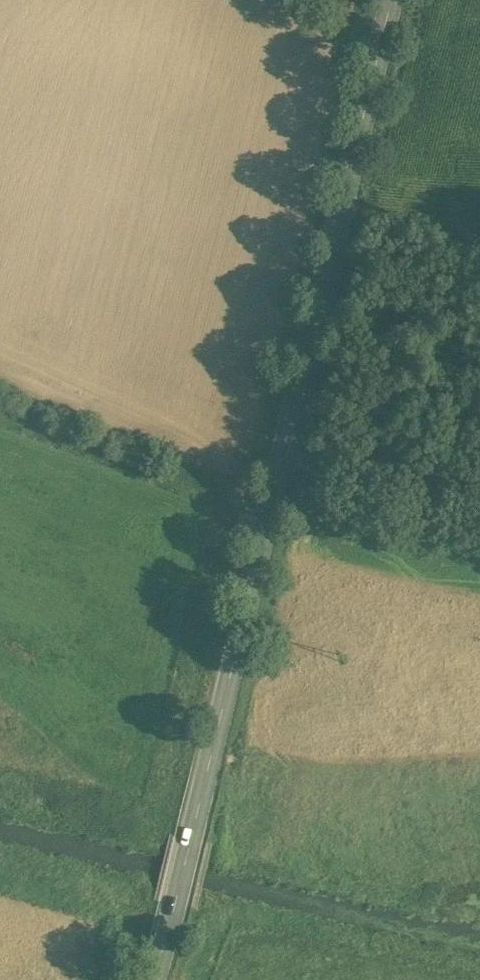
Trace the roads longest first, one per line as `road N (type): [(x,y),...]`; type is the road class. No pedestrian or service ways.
road 1 (secondary): [(154,979),(248,646),(393,0)]
road 2 (track): [(286,451),(479,491)]

